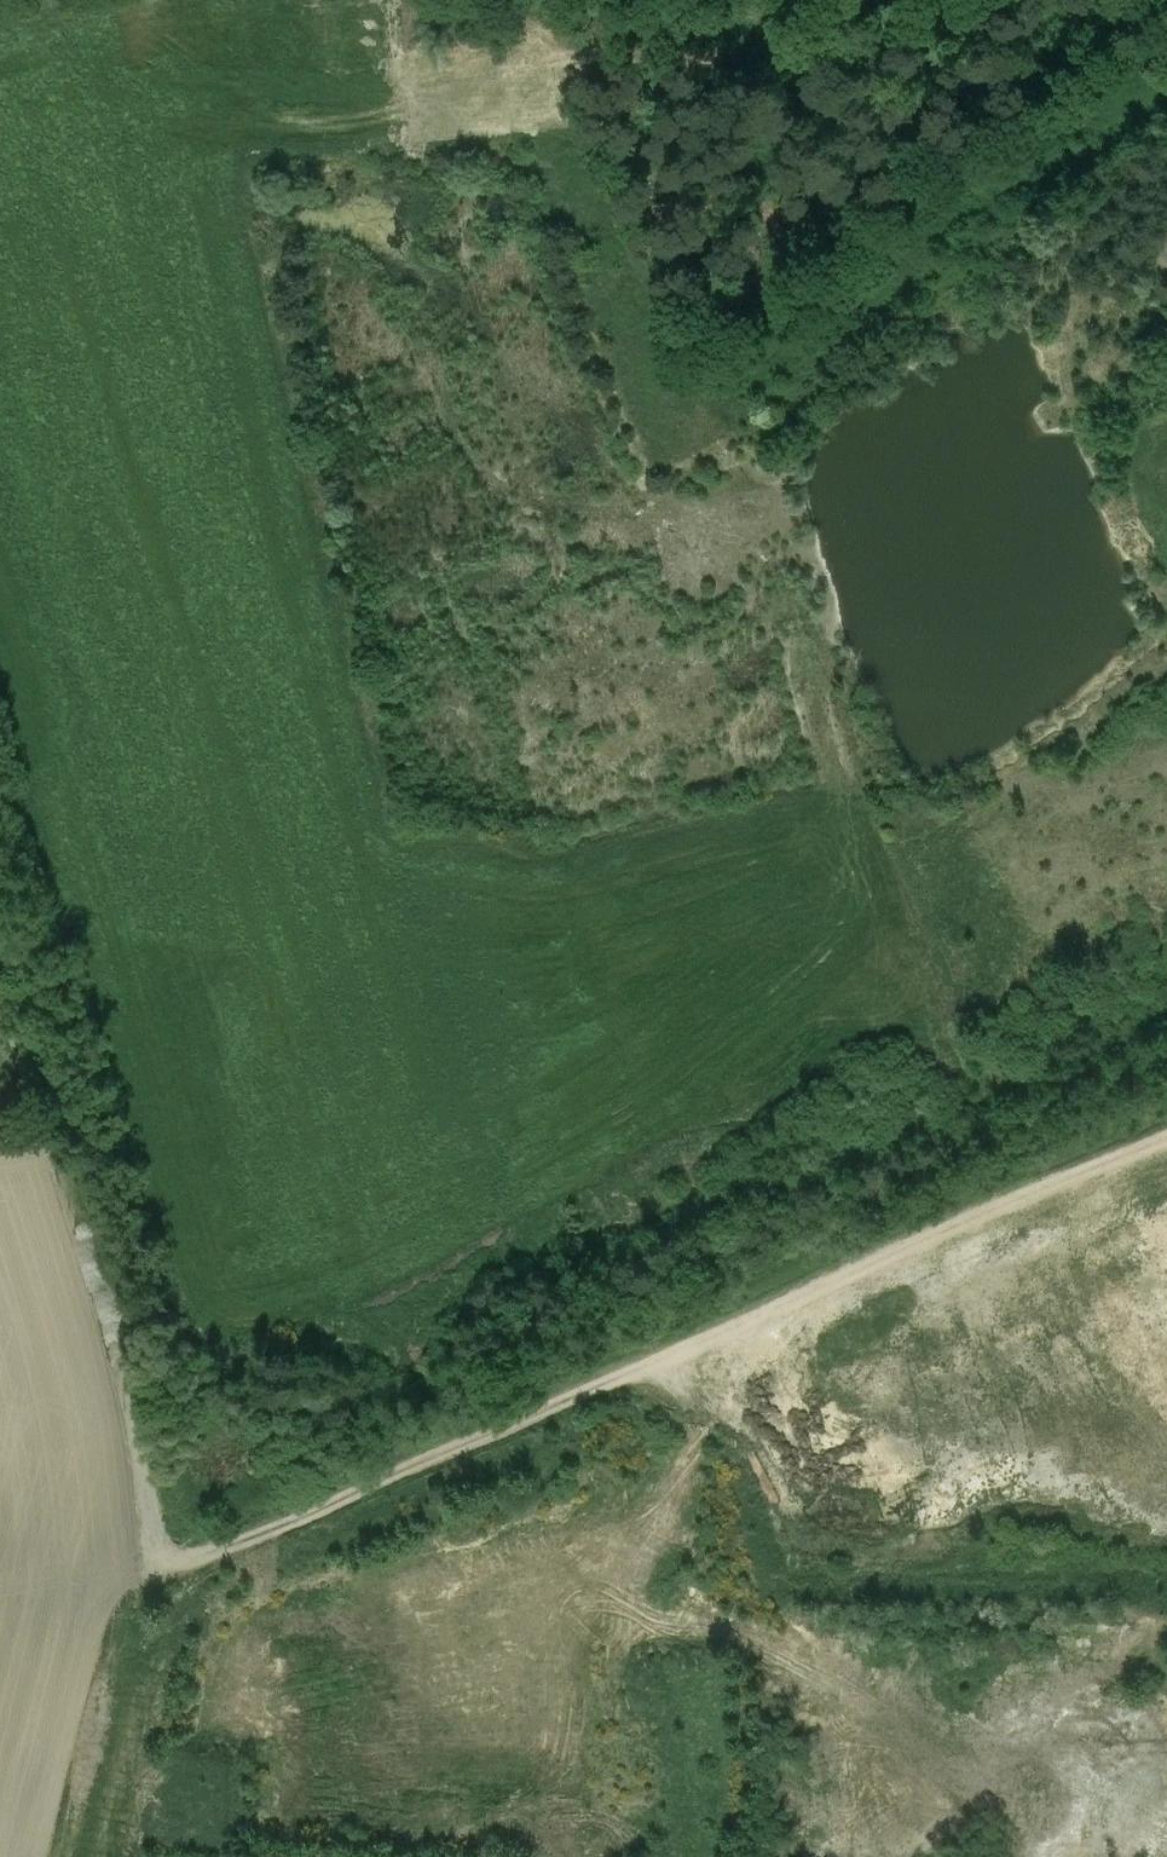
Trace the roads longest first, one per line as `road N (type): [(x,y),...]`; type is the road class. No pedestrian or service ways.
road 1 (track): [(958,0),(800,50),(619,52),(541,64)]

